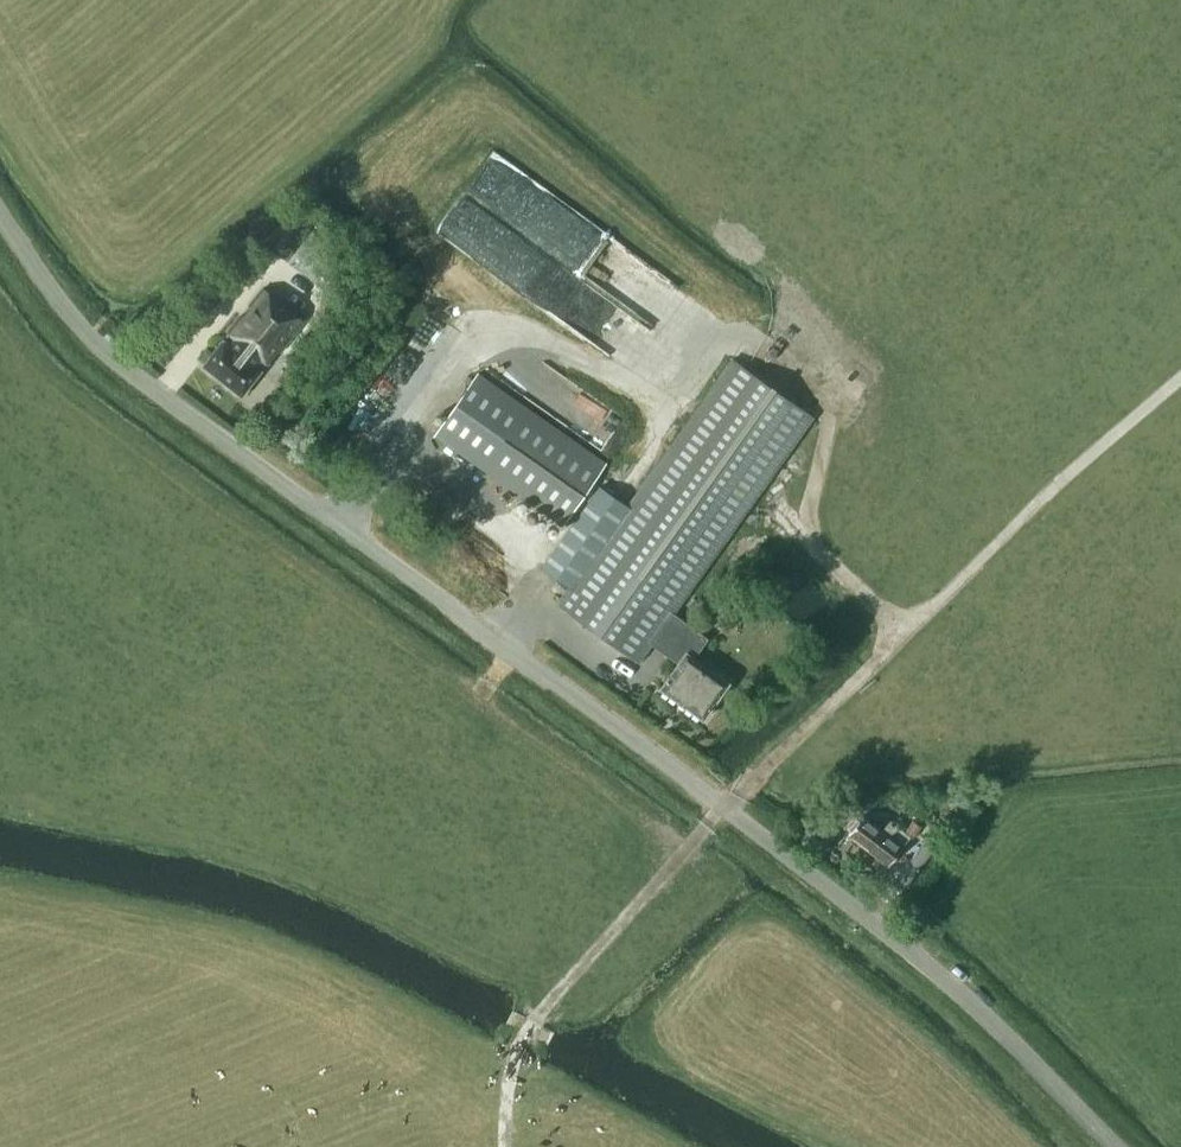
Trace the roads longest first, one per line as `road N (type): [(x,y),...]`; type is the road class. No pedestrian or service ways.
road 1 (unclassified): [(1116,1146),(947,982),(871,920),(129,371),(66,309),(0,215)]
road 2 (track): [(906,630),(812,545),(806,529),(833,402),(744,337),(700,330),(652,398),(553,349),(515,341),(462,350),(337,523)]
road 3 (track): [(725,807),(1073,469),(1180,377)]
road 4 (track): [(725,807),(530,1027),(513,1064),(506,1146)]

